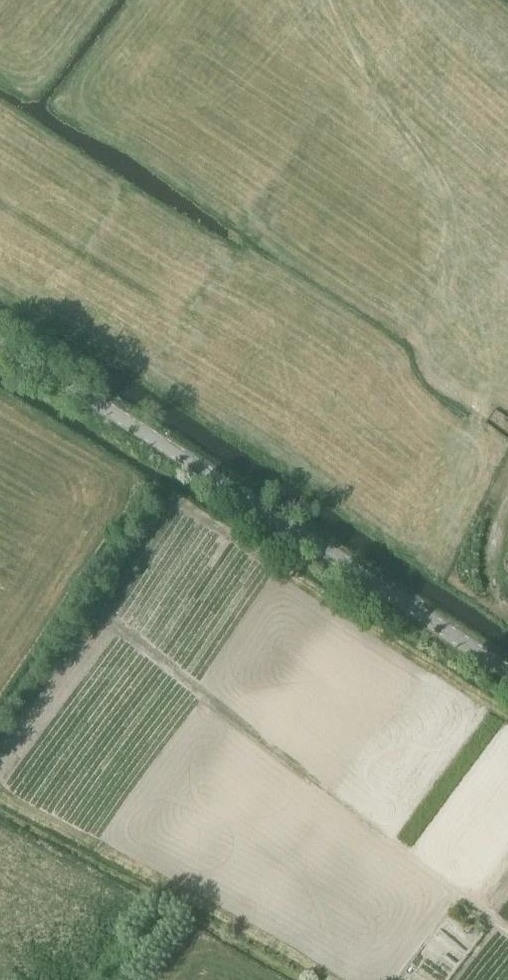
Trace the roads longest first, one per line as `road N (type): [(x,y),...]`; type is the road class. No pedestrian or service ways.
road 1 (unclassified): [(507,672),(237,490),(0,345)]
road 2 (track): [(507,497),(492,567),(507,613)]

